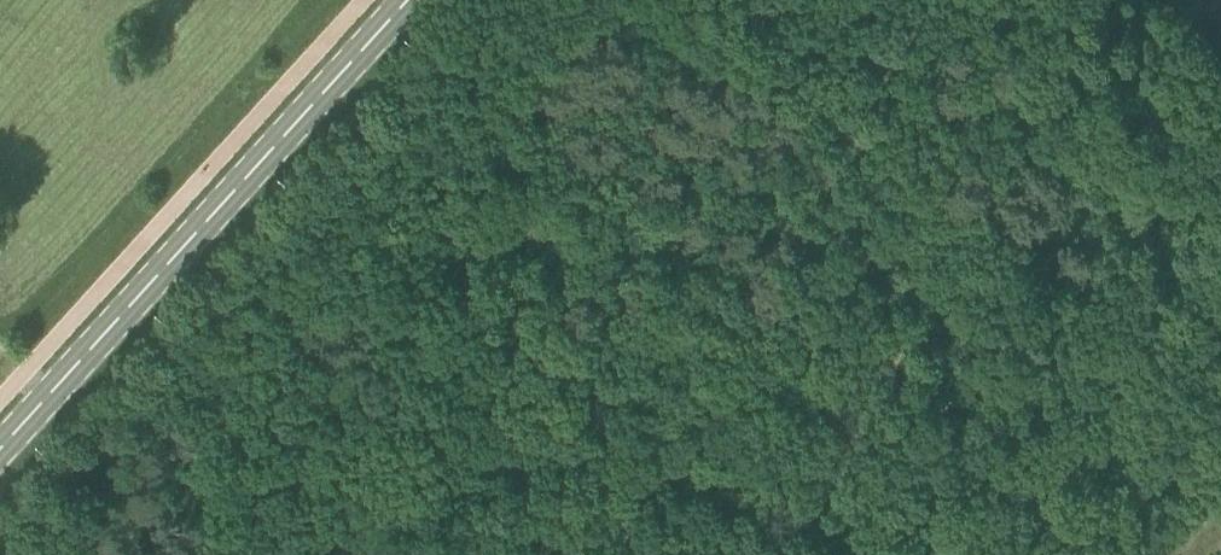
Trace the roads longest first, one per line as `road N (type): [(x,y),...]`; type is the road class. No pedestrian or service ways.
road 1 (secondary): [(0,450),(407,0)]

